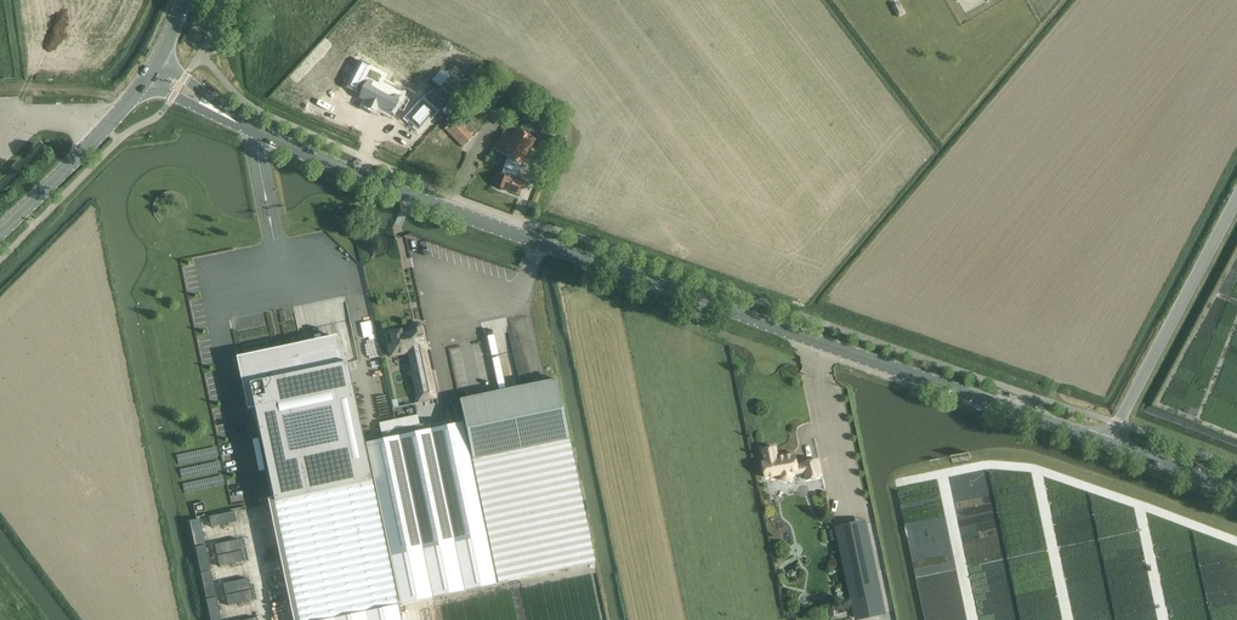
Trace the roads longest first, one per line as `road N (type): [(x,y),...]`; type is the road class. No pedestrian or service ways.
road 1 (tertiary): [(1107,444),(557,249),(254,133),(216,111)]
road 2 (unclassified): [(1107,444),(1236,198)]
road 3 (tertiary): [(0,232),(142,83)]
road 4 (tertiary): [(1236,493),(1107,444)]

